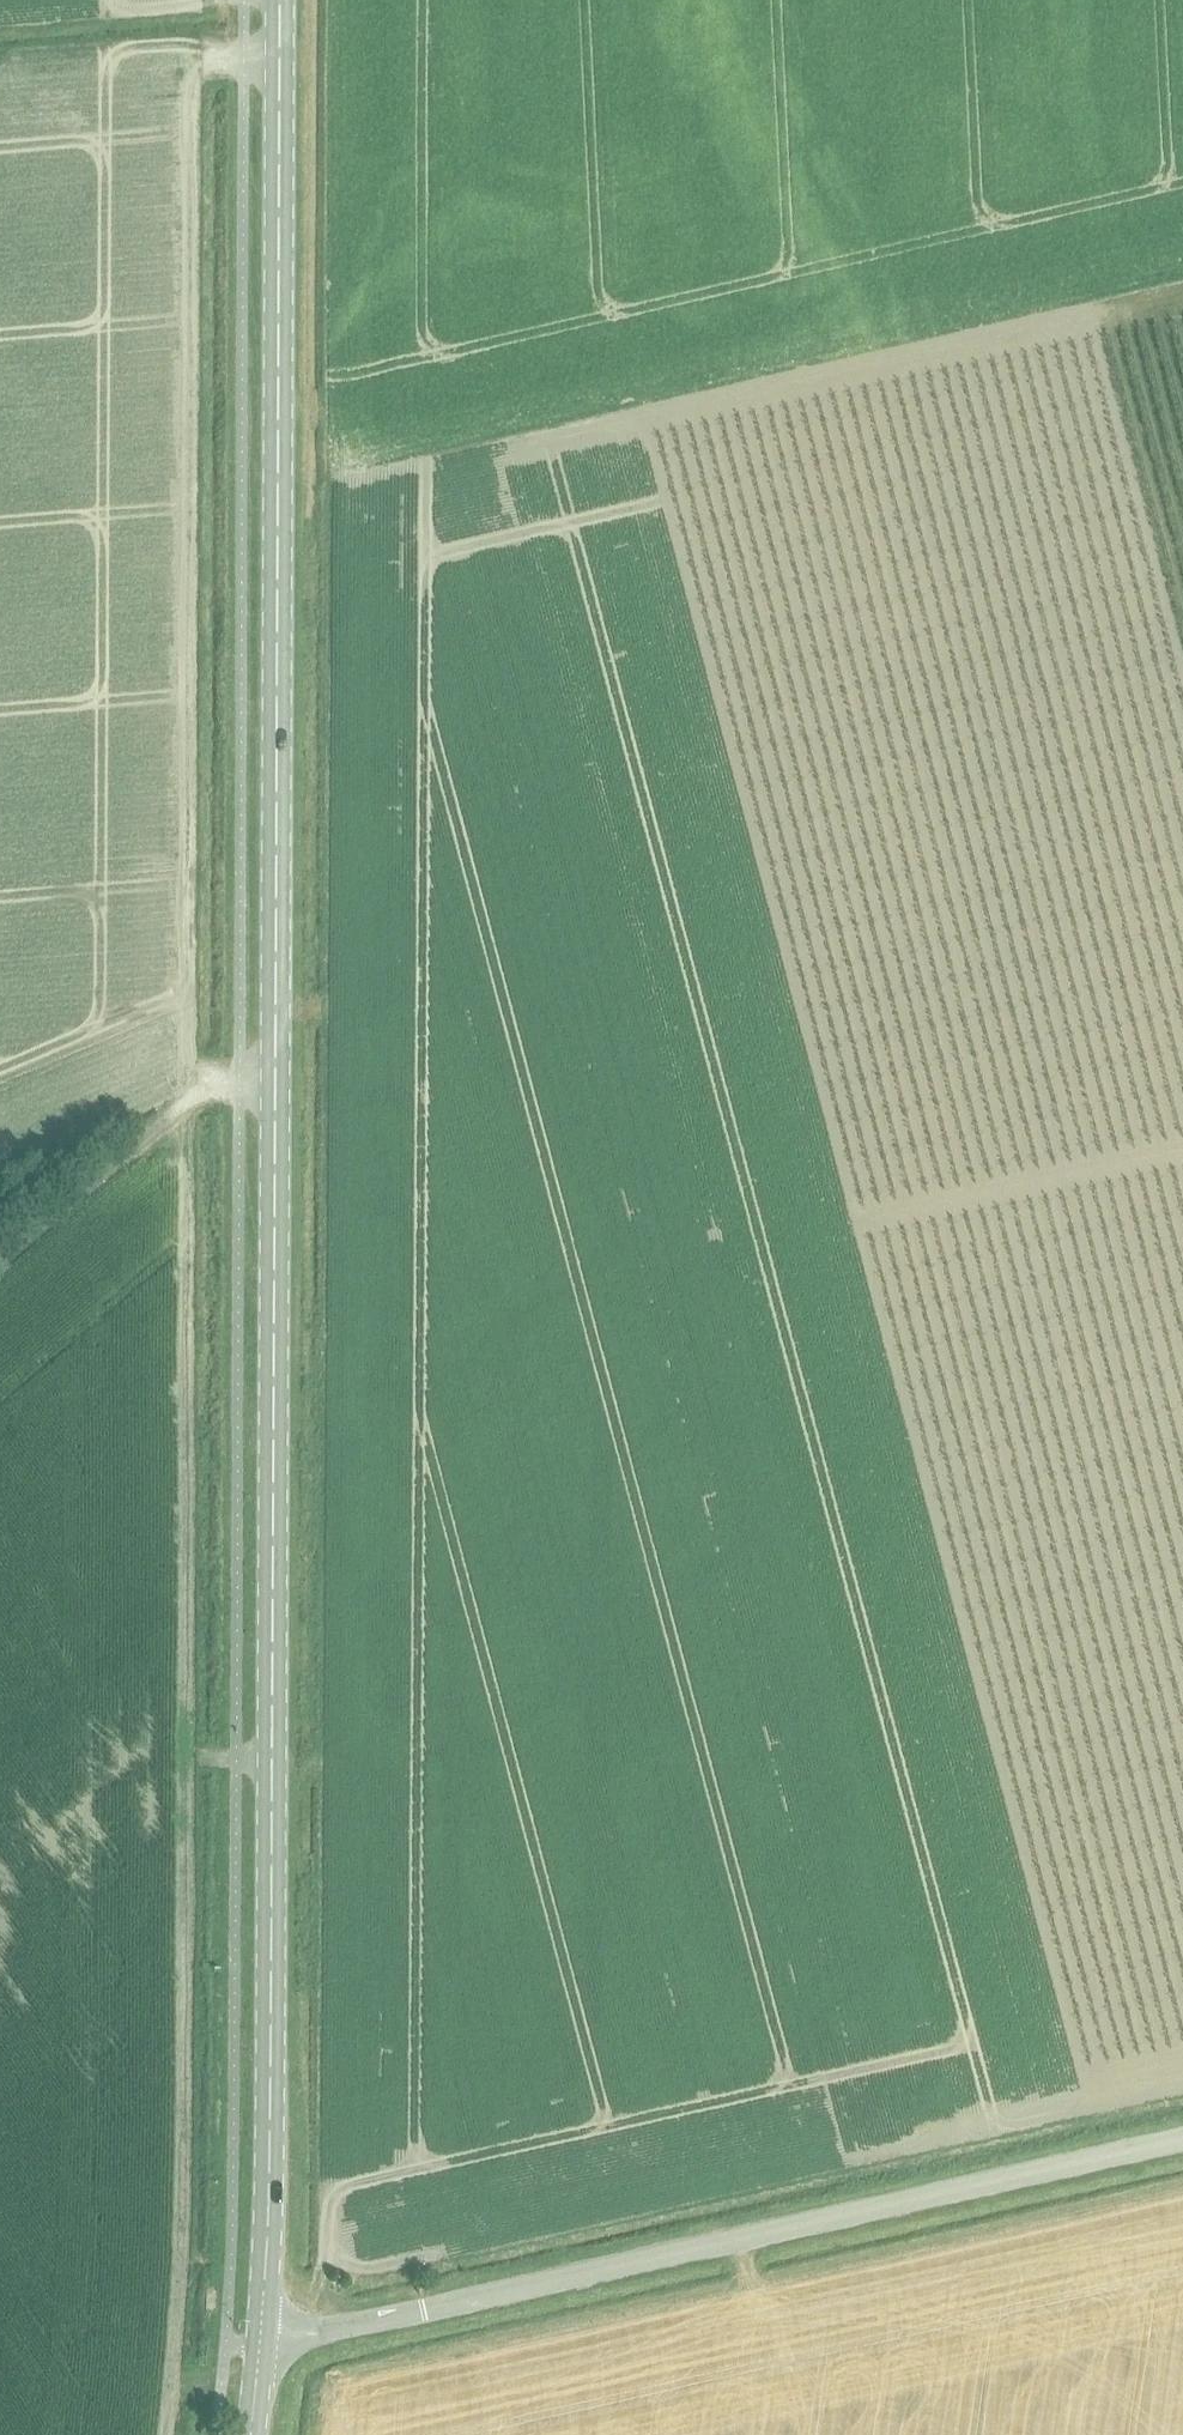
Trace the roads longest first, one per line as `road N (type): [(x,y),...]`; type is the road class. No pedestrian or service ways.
road 1 (tertiary): [(260,2346),(270,2154),(280,0)]
road 2 (unclassified): [(260,2346),(1182,2140)]

